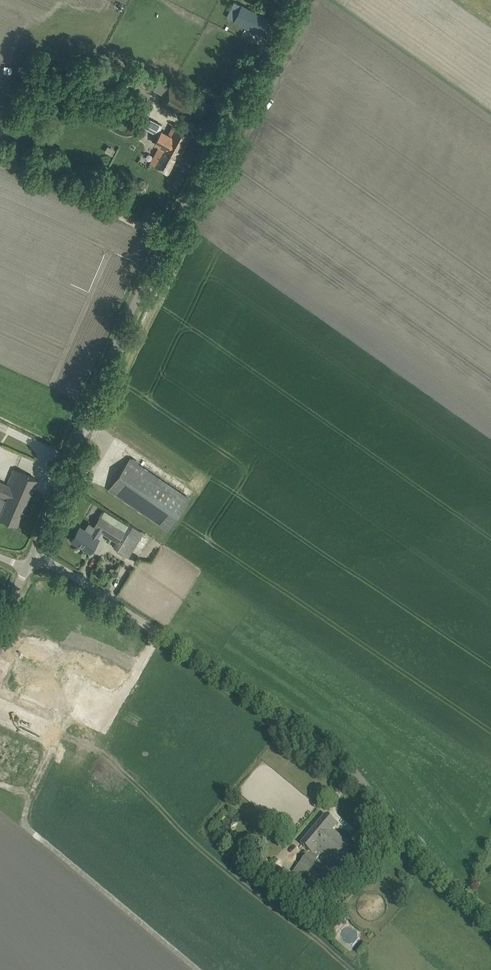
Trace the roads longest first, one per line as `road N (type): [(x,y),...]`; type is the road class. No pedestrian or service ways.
road 1 (unclassified): [(34,551),(122,328),(290,0)]
road 2 (unclassified): [(490,918),(409,843),(328,750),(34,551)]
road 3 (track): [(196,969),(31,833),(33,800),(62,726)]

